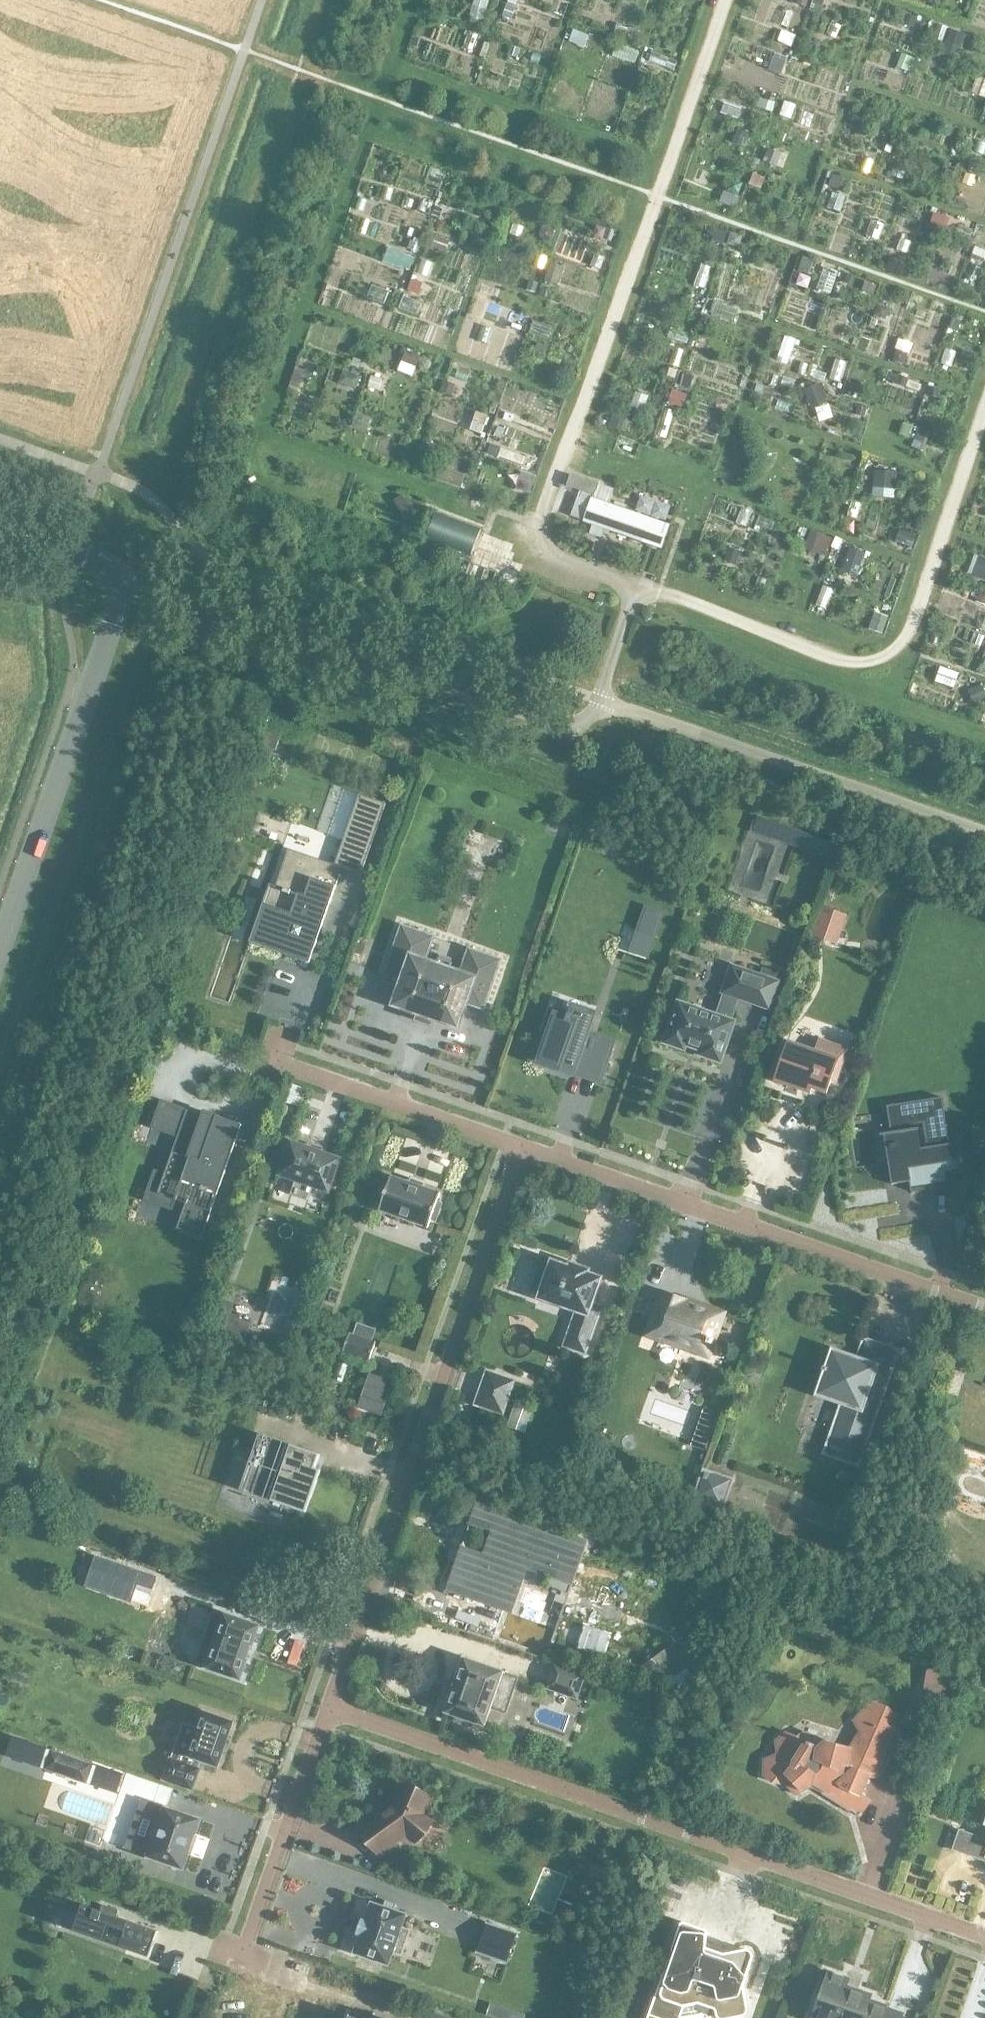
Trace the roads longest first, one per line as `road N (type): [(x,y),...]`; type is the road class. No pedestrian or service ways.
road 1 (residential): [(984,1936),(332,1708)]
road 2 (residential): [(332,1708),(529,1151)]
road 3 (residential): [(529,1151),(984,1309)]
road 4 (unclassified): [(578,732),(122,577)]
road 5 (tertiary): [(0,965),(115,631),(122,577)]
road 6 (unclassified): [(984,835),(602,700)]
road 7 (residential): [(241,1964),(332,1708)]
road 8 (residential): [(278,1062),(529,1151)]
road 9 (tertiary): [(122,577),(50,534),(0,521)]

